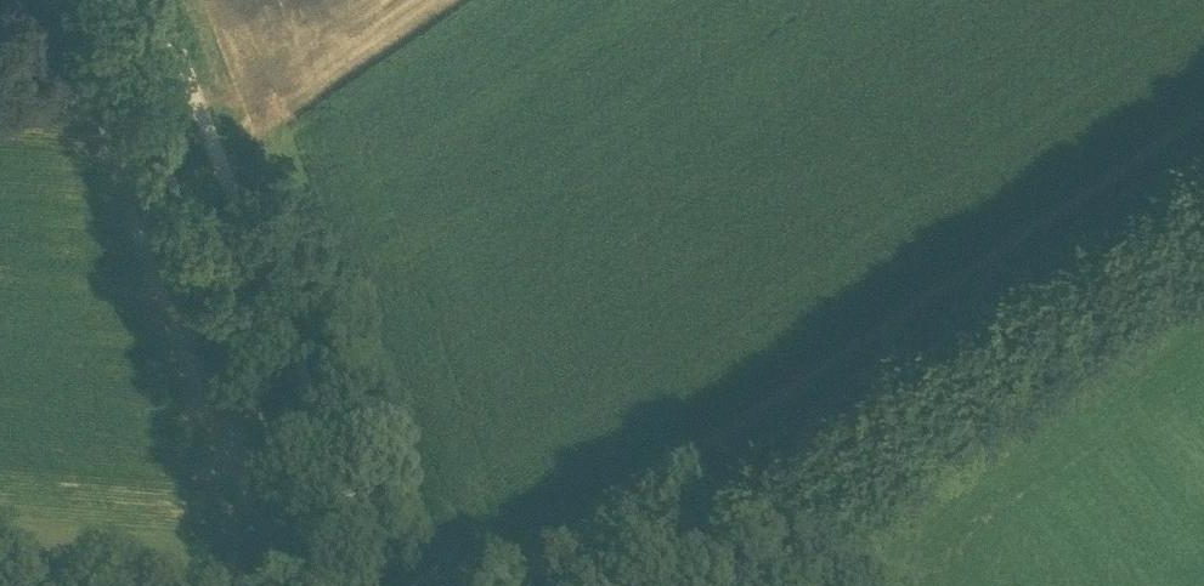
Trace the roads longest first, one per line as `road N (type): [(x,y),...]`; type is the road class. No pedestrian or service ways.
road 1 (track): [(1203,209),(644,585)]
road 2 (track): [(371,585),(165,30)]
road 3 (track): [(0,27),(165,30)]

